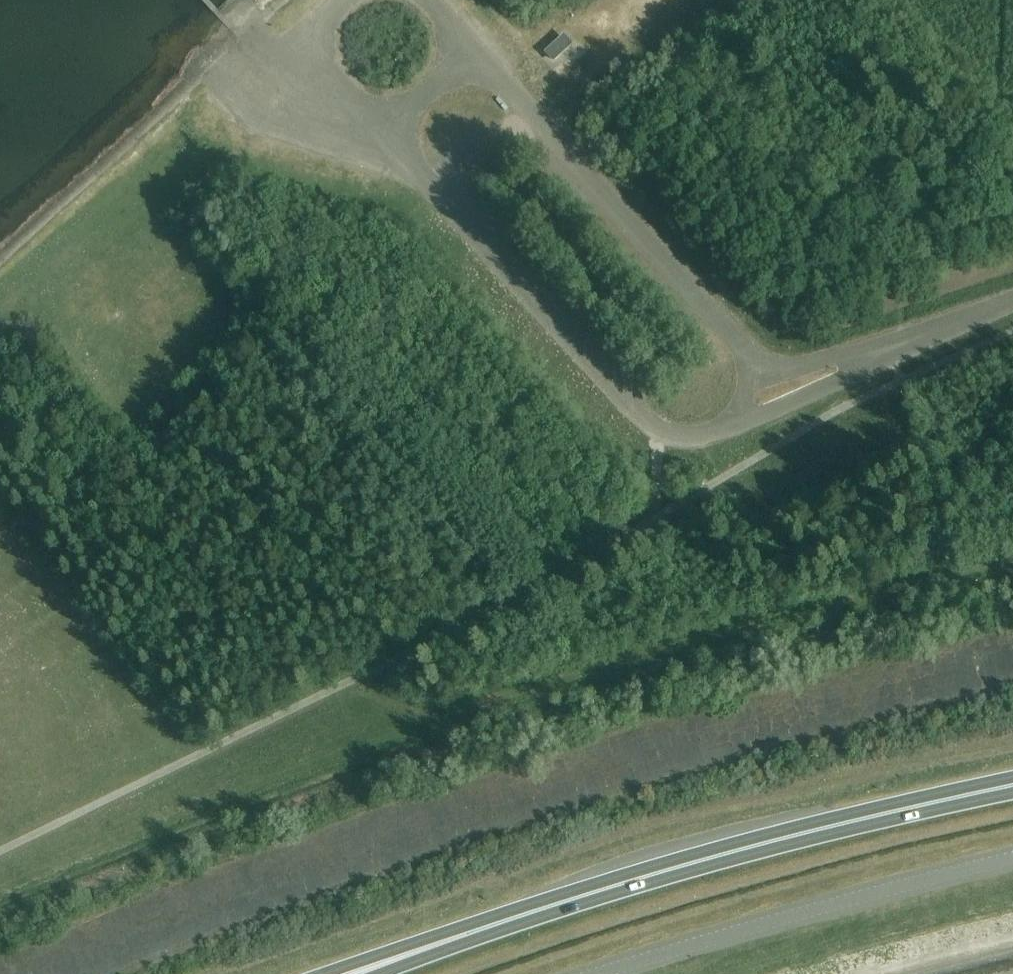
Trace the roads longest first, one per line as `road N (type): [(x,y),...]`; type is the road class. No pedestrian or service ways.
road 1 (unclassified): [(383,129),(651,419),(670,432),(715,430)]
road 2 (unclassified): [(750,369),(741,345),(472,50)]
road 3 (unclassified): [(604,973),(1012,859)]
road 4 (trunk): [(642,879),(1012,787)]
road 5 (trunk): [(642,879),(327,973)]
road 6 (trunk): [(394,973),(642,879)]
road 7 (unclassified): [(715,430),(827,386),(870,357)]
road 8 (unclassified): [(343,0),(326,20),(322,49),(337,81),(383,129)]
road 9 (unclassified): [(870,357),(1012,301)]
road 10 (unclassified): [(870,357),(750,369)]

